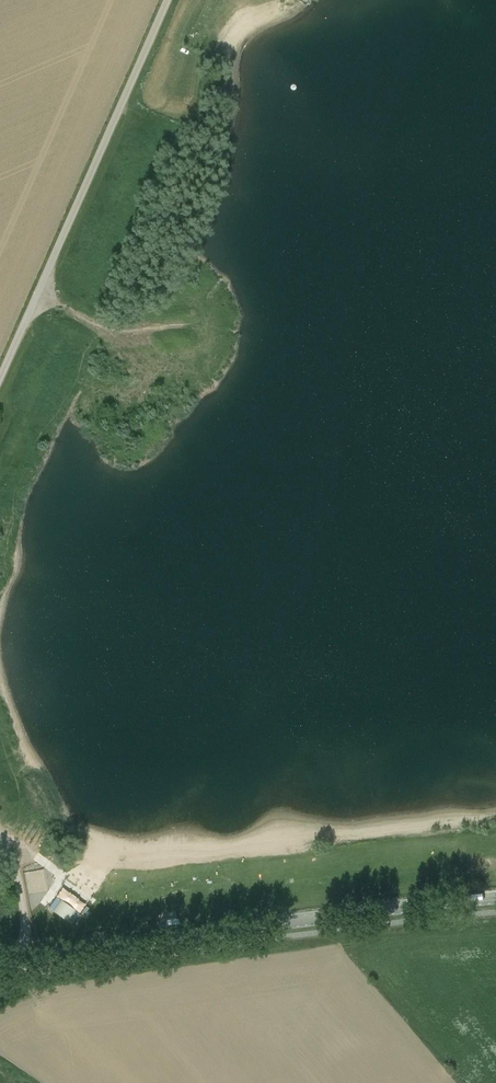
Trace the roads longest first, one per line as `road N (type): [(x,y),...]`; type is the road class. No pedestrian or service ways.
road 1 (tertiary): [(495,899),(26,959)]
road 2 (unclassified): [(0,386),(166,0)]
road 3 (track): [(39,296),(130,339),(200,324)]
road 4 (unclassified): [(26,959),(23,886),(0,837)]

